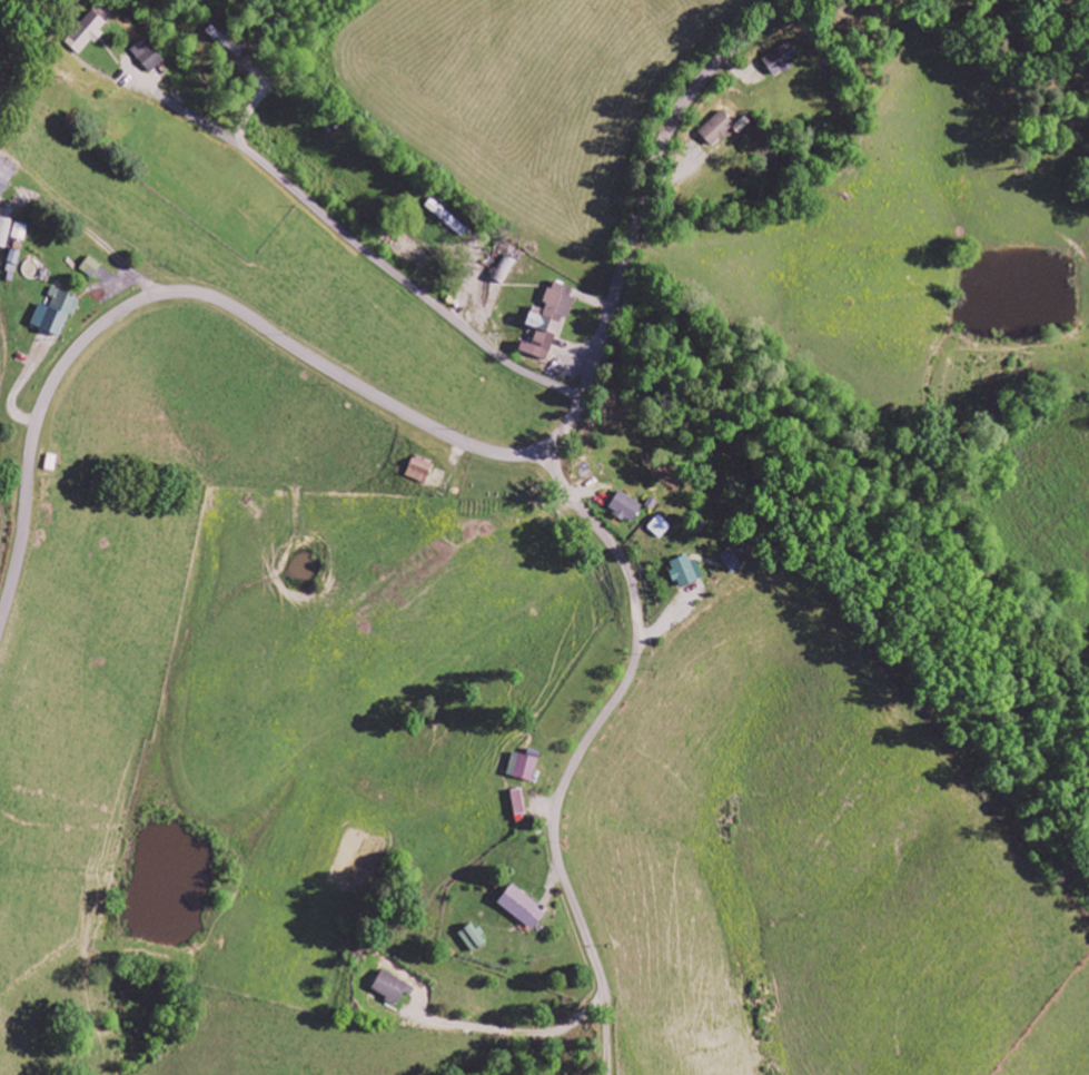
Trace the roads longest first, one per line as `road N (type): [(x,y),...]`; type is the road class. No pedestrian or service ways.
road 1 (residential): [(0,626),(47,395),(83,342),(140,302),(184,294),(224,304),(374,397),(479,448),(525,454),(557,442),(582,398),(676,116),(725,58),(794,0)]
road 2 (residential): [(544,451),(624,565),(637,615),(626,680),(572,767),(554,835),(602,984),(610,1074)]
road 3 (residential): [(582,398),(499,353),(264,161),(143,77)]

